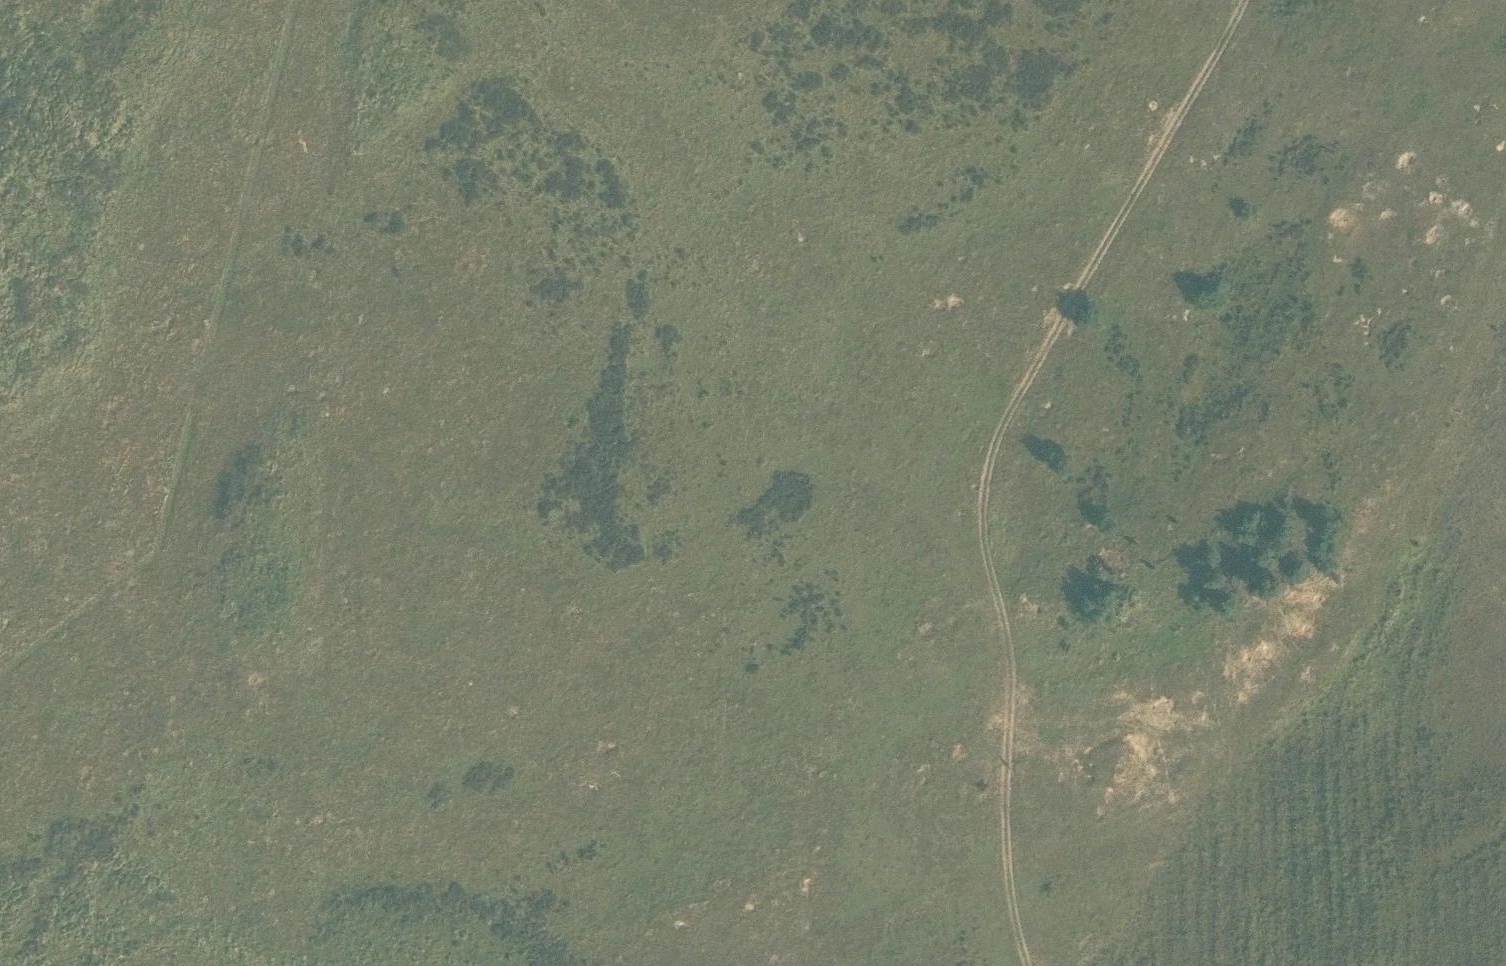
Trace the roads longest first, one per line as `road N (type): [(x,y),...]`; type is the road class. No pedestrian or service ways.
road 1 (track): [(1248,0),(1004,418),(981,493),(981,555),(1008,667),(1007,884),(1030,965)]

